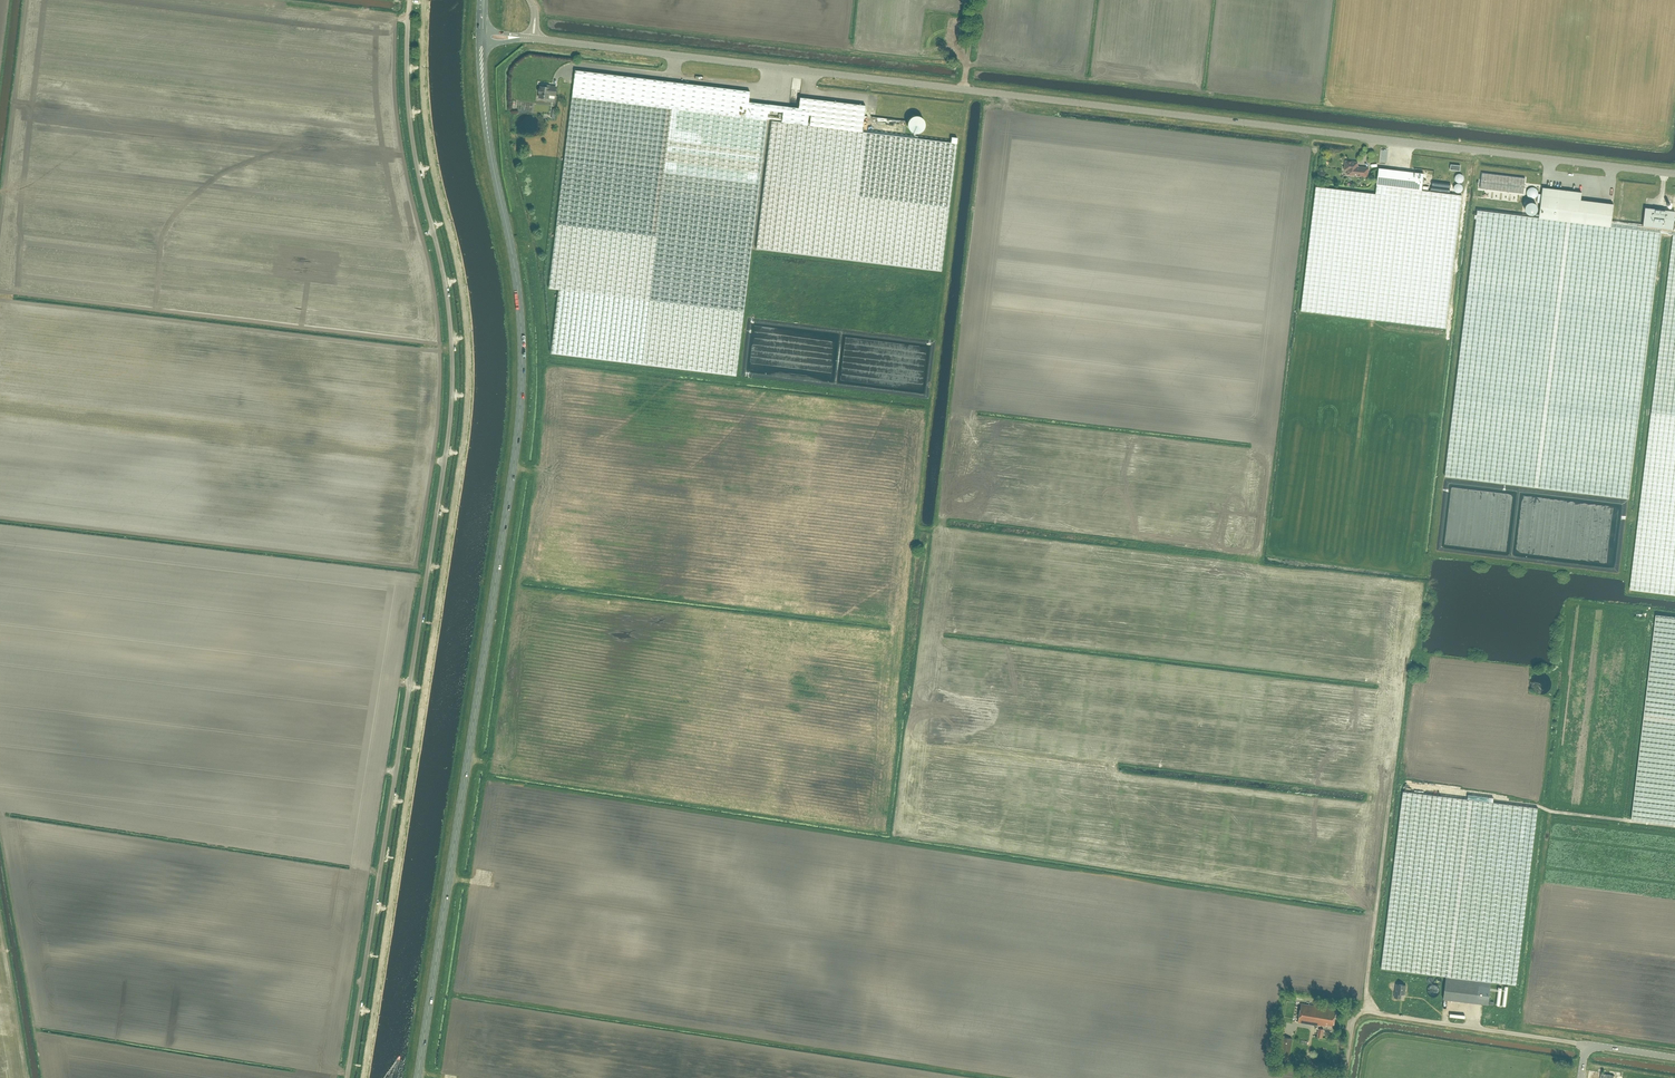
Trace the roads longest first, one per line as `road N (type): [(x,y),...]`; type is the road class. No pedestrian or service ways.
road 1 (unclassified): [(1674,173),(536,39)]
road 2 (unclassified): [(347,1077),(452,381),(444,277),(414,151),(409,0)]
road 3 (secondary): [(418,1077),(521,399),(517,282),(487,131),(482,43)]
road 4 (unclassified): [(1586,1045),(1357,1014)]

